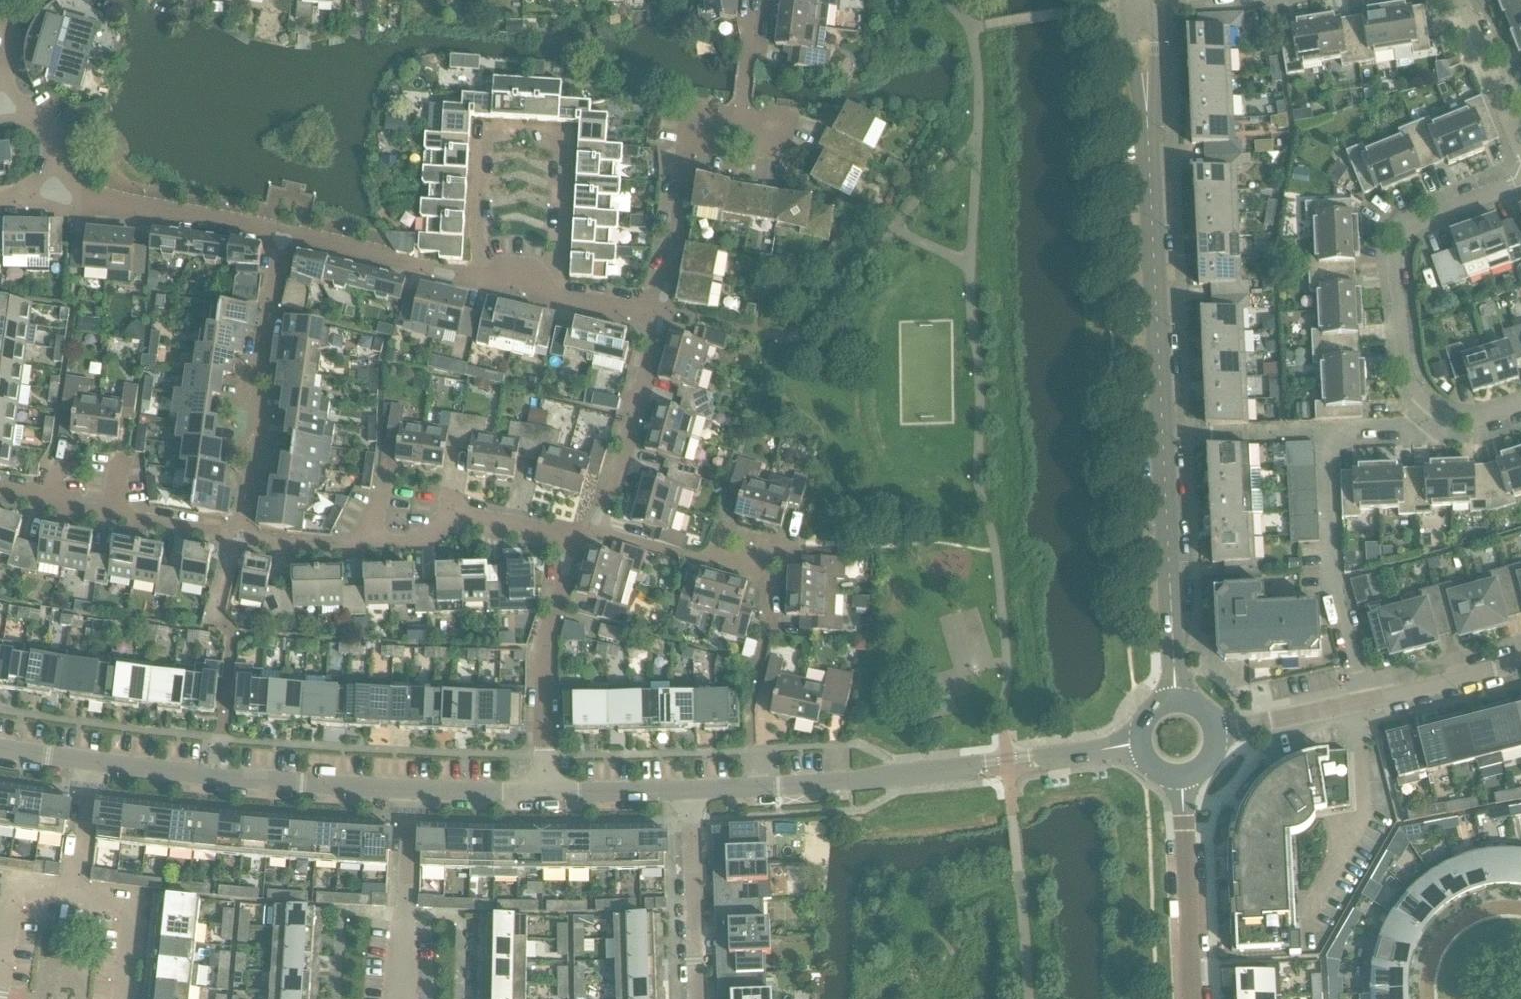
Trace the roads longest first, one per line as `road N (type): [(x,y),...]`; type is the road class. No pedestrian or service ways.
road 1 (unclassified): [(1176,701),(1148,135)]
road 2 (residential): [(1140,743),(872,781),(689,790)]
road 3 (residential): [(1362,702),(1333,564),(1328,450),(1343,436),(1416,435),(1445,418)]
road 4 (residential): [(547,281),(559,261),(566,148),(557,138),(485,140),(479,254),(489,275)]
road 5 (residential): [(575,540),(485,520),(406,542),(369,536),(319,547),(236,543)]
road 6 (residential): [(1515,185),(1421,217),(1403,231),(1395,253),(1410,384),(1445,418)]
road 7 (residential): [(412,787),(92,762)]
road 8 (residential): [(236,543),(255,499),(249,388),(276,306),(283,237)]
road 9 (residential): [(546,791),(548,671),(575,540)]
road 10 (residential): [(236,543),(0,492)]
road 11 (residential): [(768,628),(759,560),(697,560),(592,529)]
road 12 (residential): [(56,192),(110,210),(283,237)]
road 13 (residential): [(592,529),(665,317)]
road 14 (residential): [(665,317),(698,144),(742,126)]
road 15 (residential): [(1191,998),(1180,778)]
road 16 (residential): [(283,237),(477,281),(489,275)]
road 17 (residential): [(401,998),(412,787)]
road 18 (residential): [(695,998),(689,790)]
road 19 (residential): [(1362,702),(1520,661)]
road 20 (residential): [(1462,0),(1520,149)]
road 21 (residential): [(126,998),(136,910),(74,896)]
road 22 (residential): [(1426,998),(1427,968),(1453,928),(1492,908),(1520,907)]
road 23 (residential): [(1216,732),(1362,702)]
road 24 (residential): [(689,790),(546,791)]
road 25 (residential): [(74,896),(24,890),(10,897),(0,973)]
road 26 (residential): [(74,896),(92,762)]
road 27 (unclassified): [(1148,135),(1155,1)]
road 28 (residential): [(546,791),(412,787)]
road 29 (unclassified): [(1122,7),(1148,135)]
road 30 (residential): [(547,281),(560,298),(665,317)]
road 31 (residential): [(742,126),(758,0)]

